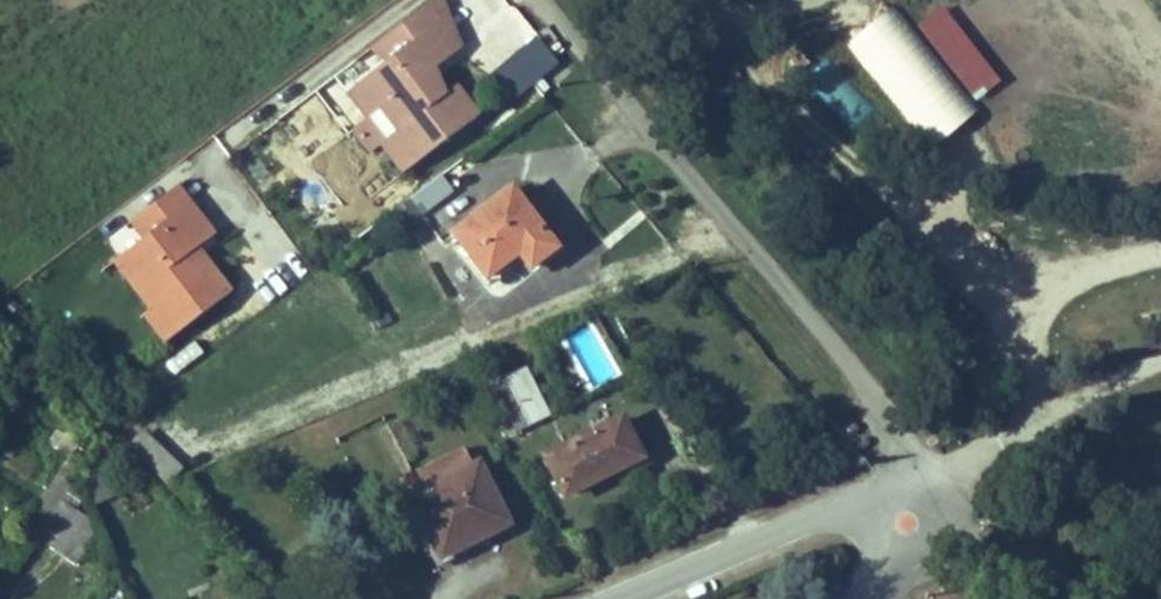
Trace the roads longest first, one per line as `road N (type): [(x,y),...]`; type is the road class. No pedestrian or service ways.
road 1 (residential): [(530,0),(884,424),(908,517)]
road 2 (residential): [(606,598),(821,507),(908,517)]
road 3 (unclassified): [(1160,350),(1002,434),(908,517)]

